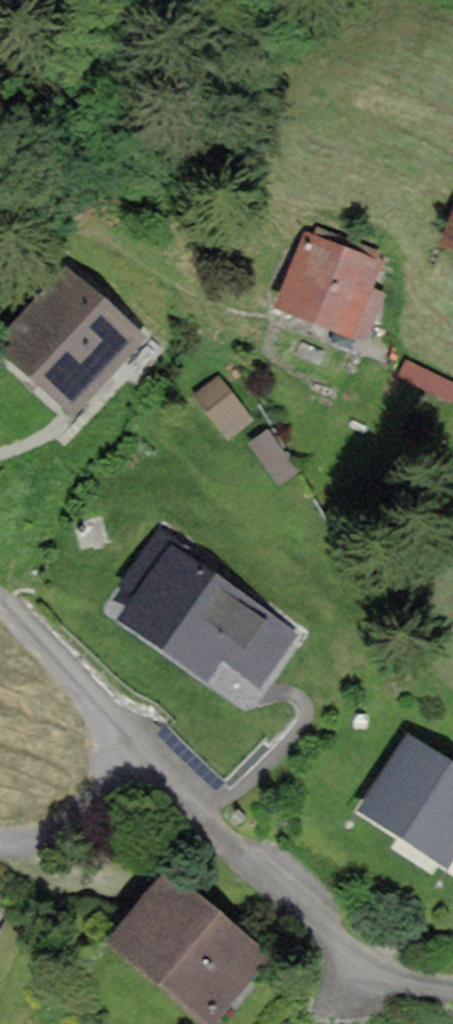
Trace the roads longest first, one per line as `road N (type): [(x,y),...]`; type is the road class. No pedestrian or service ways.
road 1 (residential): [(111,733),(377,980),(452,994)]
road 2 (residential): [(111,733),(89,805),(24,843),(0,839)]
road 3 (residential): [(0,608),(111,733)]

